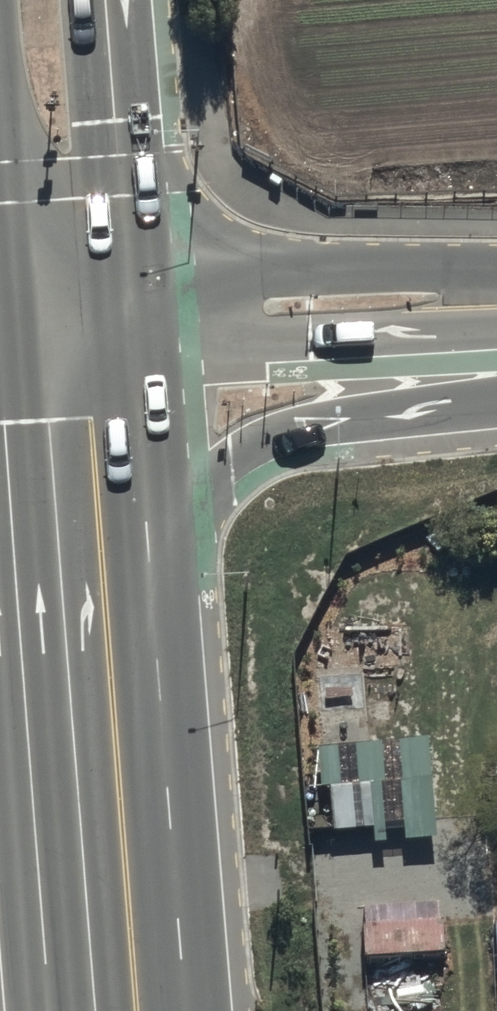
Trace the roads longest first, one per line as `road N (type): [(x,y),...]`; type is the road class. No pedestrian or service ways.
road 1 (secondary): [(123,836),(19,640),(1,385)]
road 2 (secondary): [(496,401),(276,433),(217,470),(145,553)]
road 3 (secondary): [(95,0),(130,376)]
road 4 (secondary): [(130,376),(496,350)]
road 5 (secondary): [(145,553),(153,642),(123,836)]
road 6 (secondary): [(130,376),(145,553)]
road 7 (secondary): [(134,1010),(123,836)]
road 8 (secondary): [(130,376),(1,385)]

